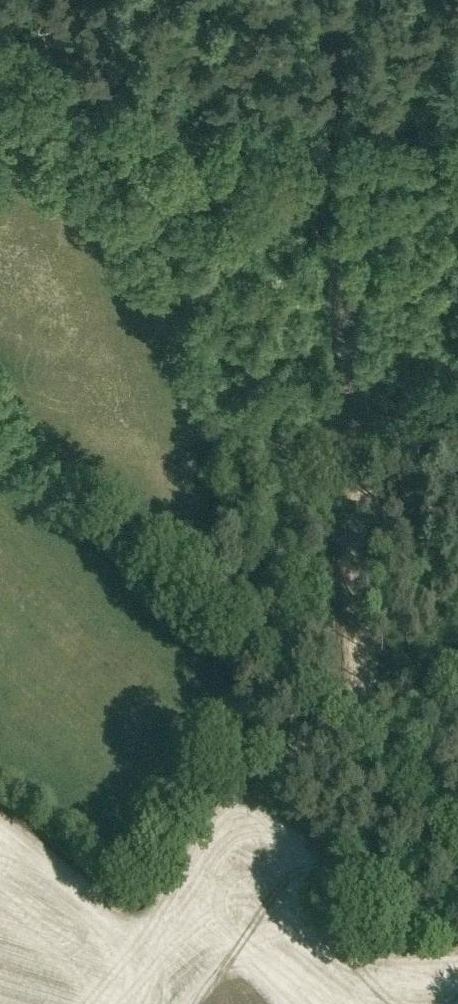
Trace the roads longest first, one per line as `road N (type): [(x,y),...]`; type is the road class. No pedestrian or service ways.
road 1 (track): [(457,883),(0,452)]

